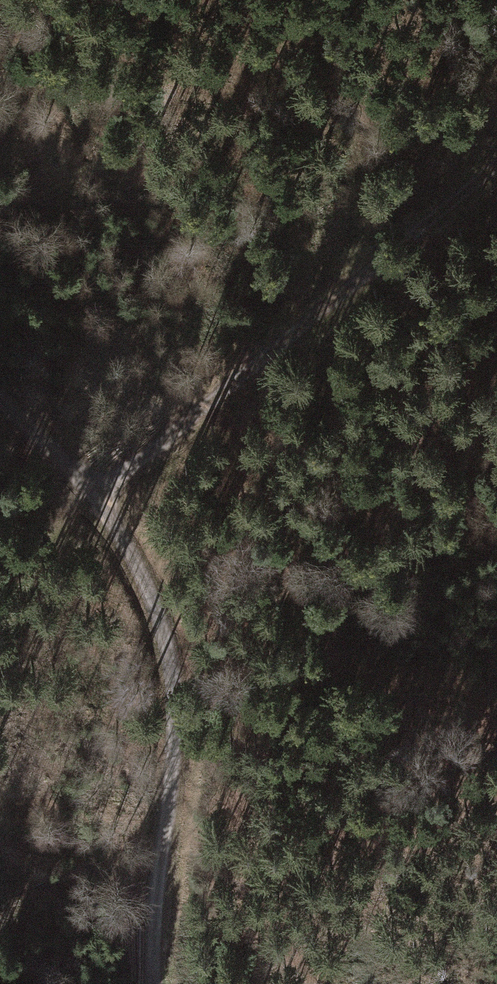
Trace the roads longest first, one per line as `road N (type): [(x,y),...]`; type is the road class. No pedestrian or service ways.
road 1 (track): [(107,488),(496,157)]
road 2 (track): [(175,713),(163,618),(107,488),(0,394)]
road 3 (track): [(154,983),(175,713)]

